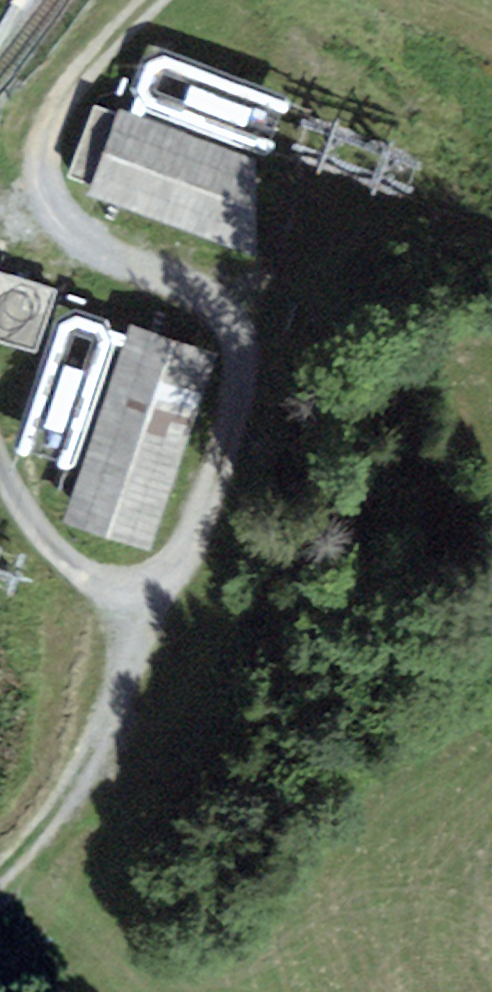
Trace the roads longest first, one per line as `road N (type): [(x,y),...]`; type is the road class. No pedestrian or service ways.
road 1 (track): [(154,0),(76,81),(50,125),(44,184),(52,208),(112,255),(228,308),(241,347)]
road 2 (track): [(0,874),(99,747),(170,607)]
road 3 (track): [(241,347),(170,607)]
road 4 (track): [(180,572),(140,591),(90,577),(50,546),(0,471)]

